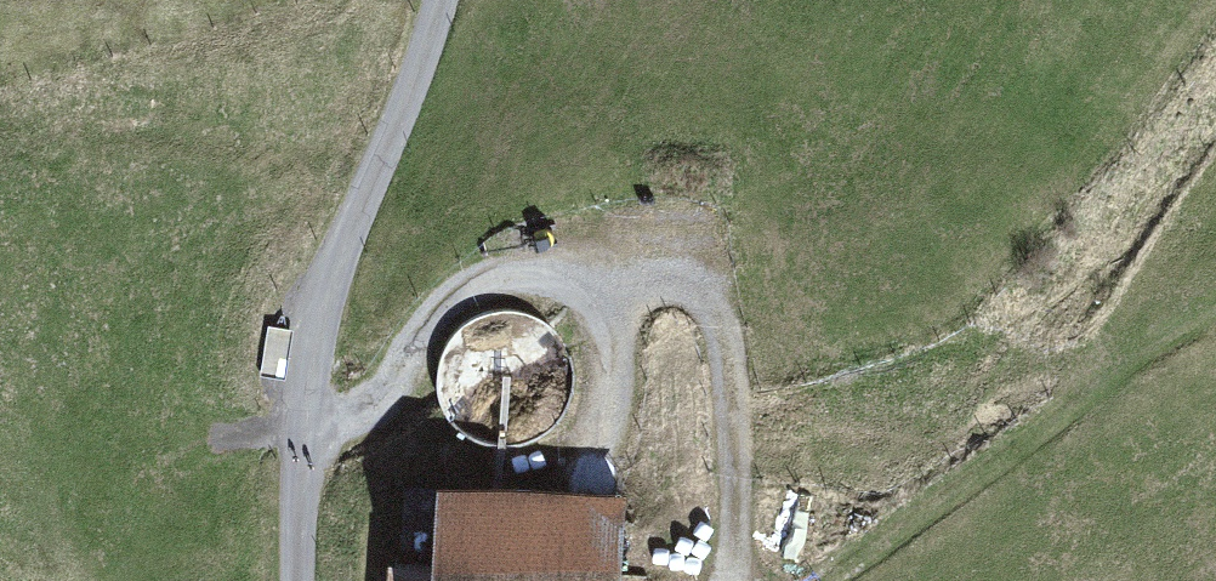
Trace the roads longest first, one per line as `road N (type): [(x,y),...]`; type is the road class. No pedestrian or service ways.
road 1 (track): [(345,421),(379,403),(451,309),(480,288),(519,277),(696,274),(718,293),(730,329),(740,447),(737,580)]
road 2 (unclassified): [(456,0),(401,152),(356,317),(331,580)]
road 3 (track): [(822,580),(1071,397),(1215,317)]

